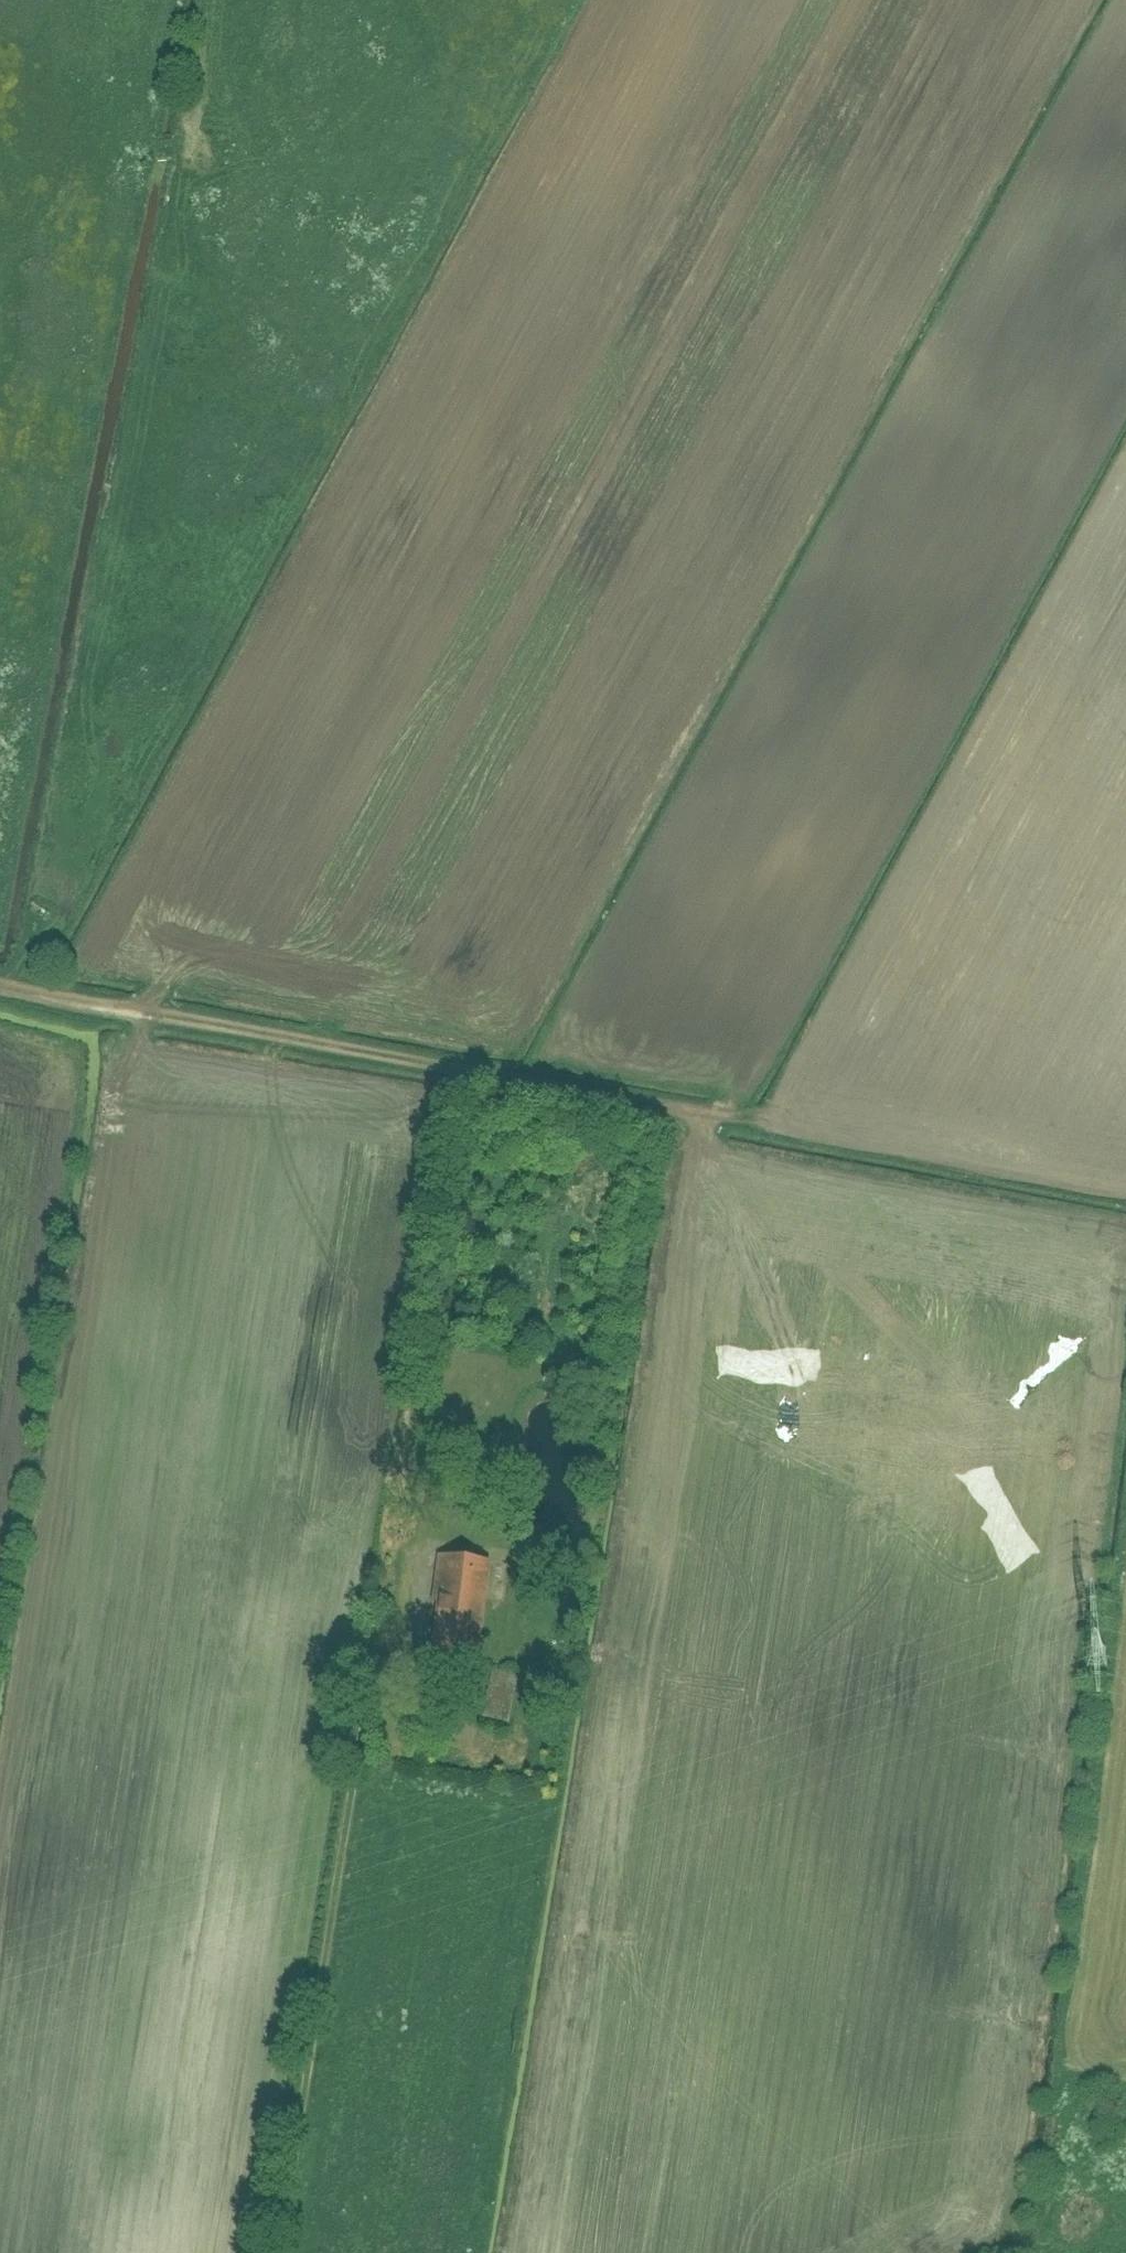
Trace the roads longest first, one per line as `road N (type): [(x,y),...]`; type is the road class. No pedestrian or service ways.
road 1 (track): [(751,1105),(0,975)]

